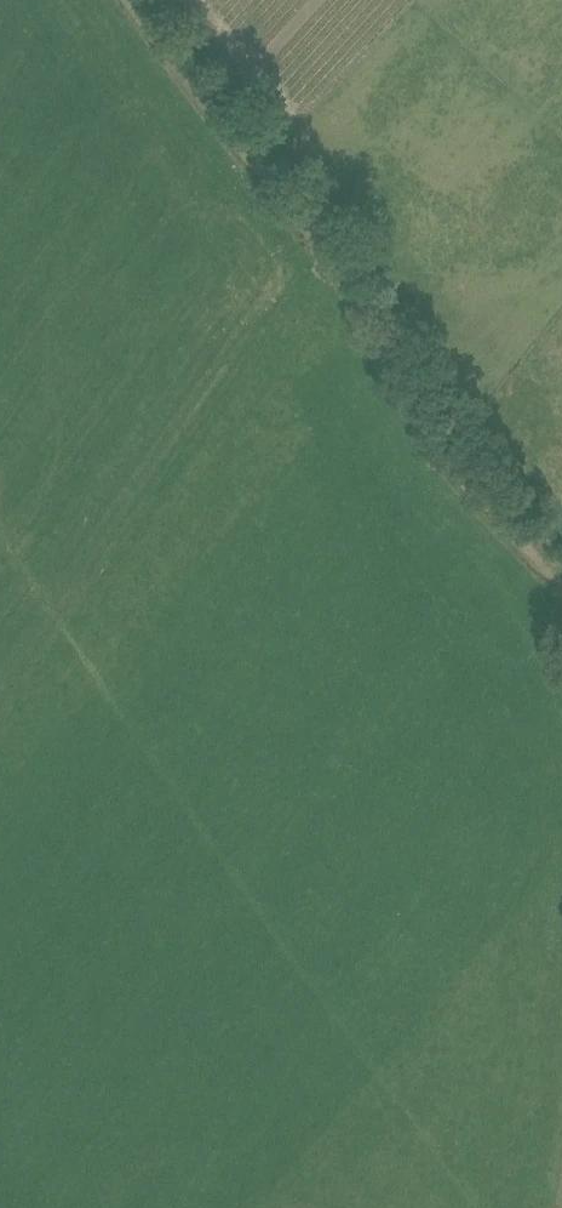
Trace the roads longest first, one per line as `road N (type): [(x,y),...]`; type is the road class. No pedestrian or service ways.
road 1 (track): [(131,0),(321,257),(426,435),(493,520),(561,583)]

